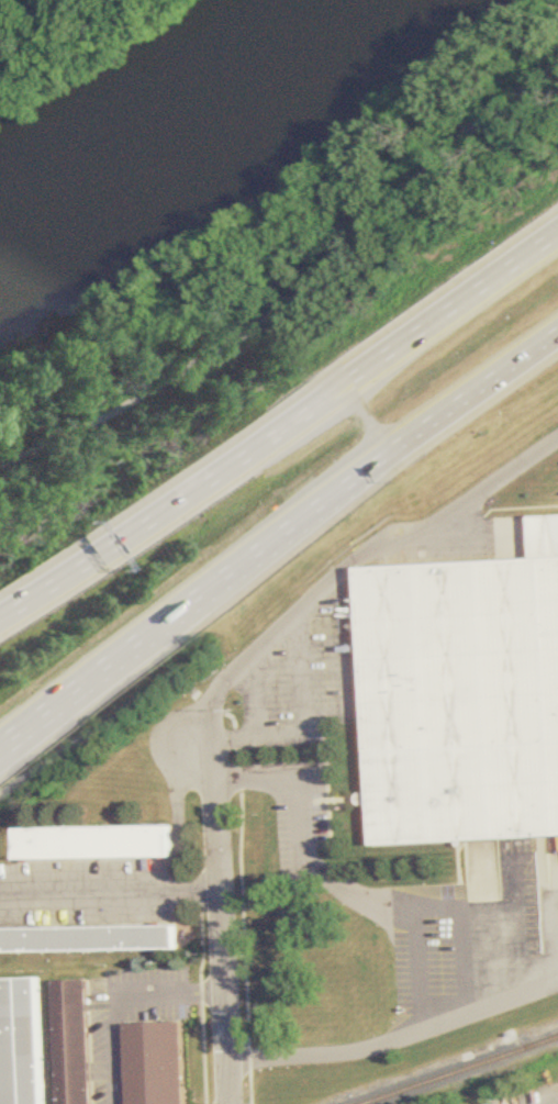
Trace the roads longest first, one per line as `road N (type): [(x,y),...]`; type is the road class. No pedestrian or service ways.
road 1 (motorway): [(0,734),(557,334)]
road 2 (motorway): [(557,245),(377,375),(0,618)]
road 3 (residential): [(557,443),(428,529),(400,532),(349,567),(232,679),(210,705),(199,738)]
road 4 (residential): [(231,1103),(211,779),(199,738)]

